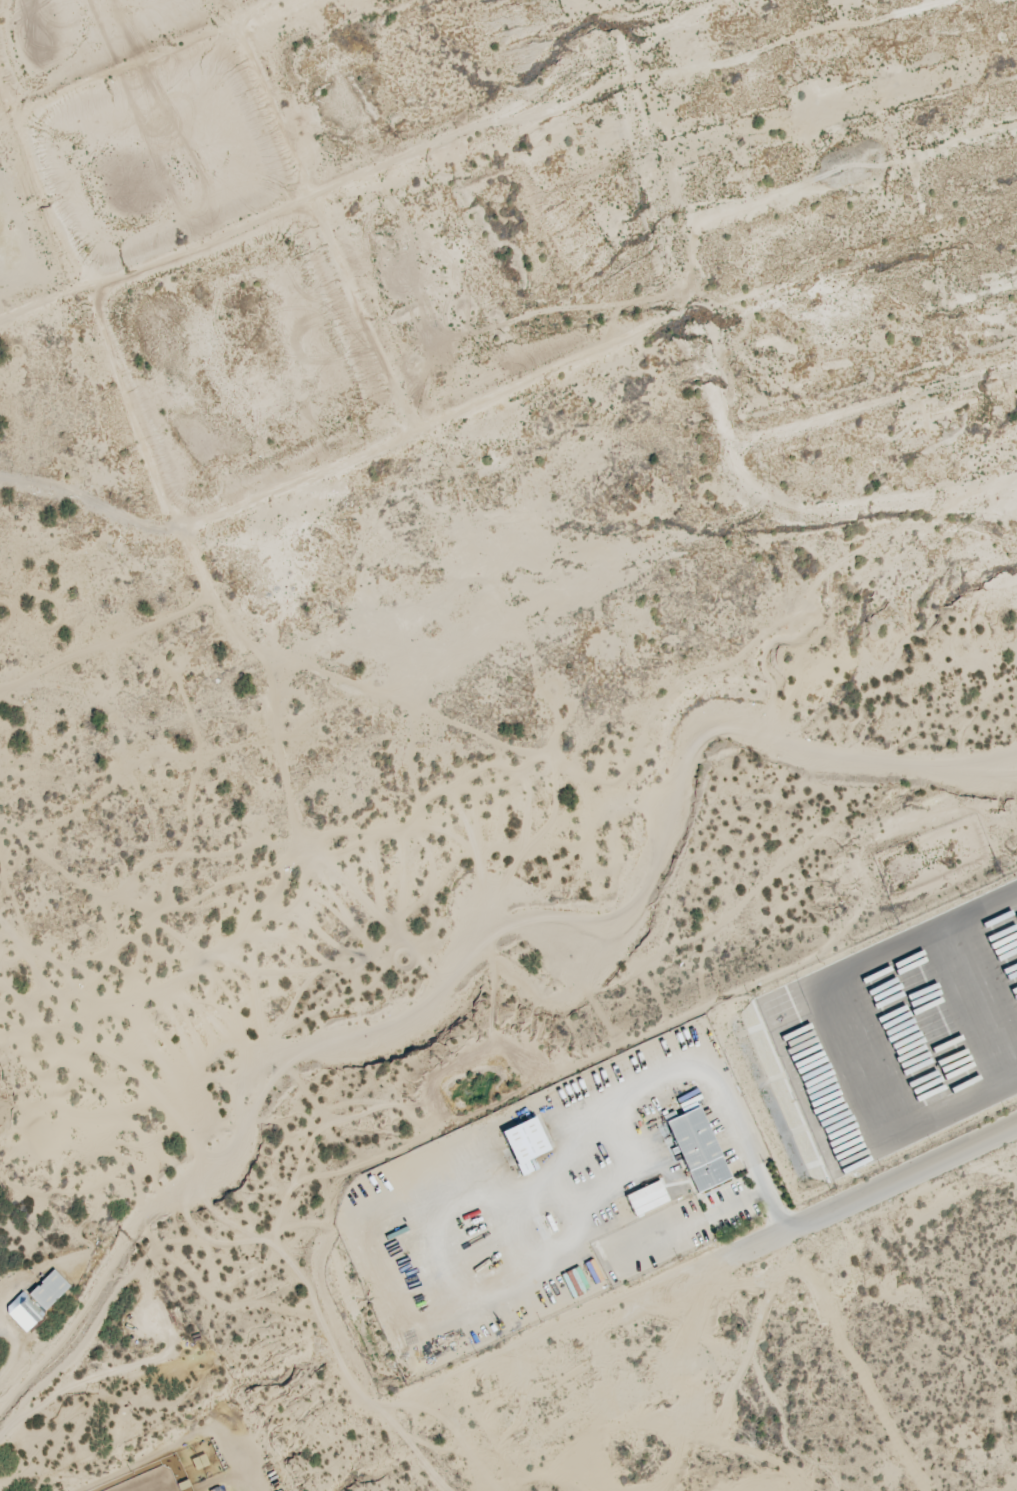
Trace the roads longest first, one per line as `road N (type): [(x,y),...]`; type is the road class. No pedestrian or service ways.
road 1 (residential): [(1016,1117),(739,1246)]

